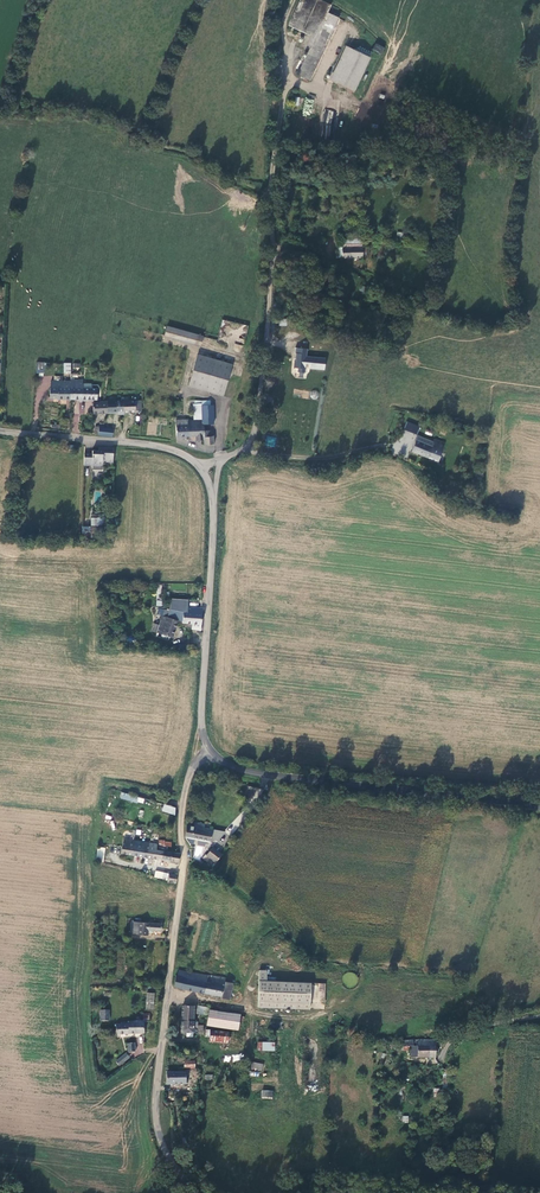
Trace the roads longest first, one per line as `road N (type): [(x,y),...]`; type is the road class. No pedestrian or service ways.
road 1 (unclassified): [(199,1192),(162,1147),(155,1104),(184,863),(181,816),(192,767),(209,749)]
road 2 (unclassified): [(209,749),(231,766),(270,774),(539,807)]
road 3 (unclassified): [(222,461),(254,435),(272,254),(281,245),(322,255)]
road 4 (unclassified): [(214,489),(201,714),(209,749)]
road 5 (unclassified): [(0,432),(168,446),(200,463)]
road 6 (track): [(271,200),(290,0)]

